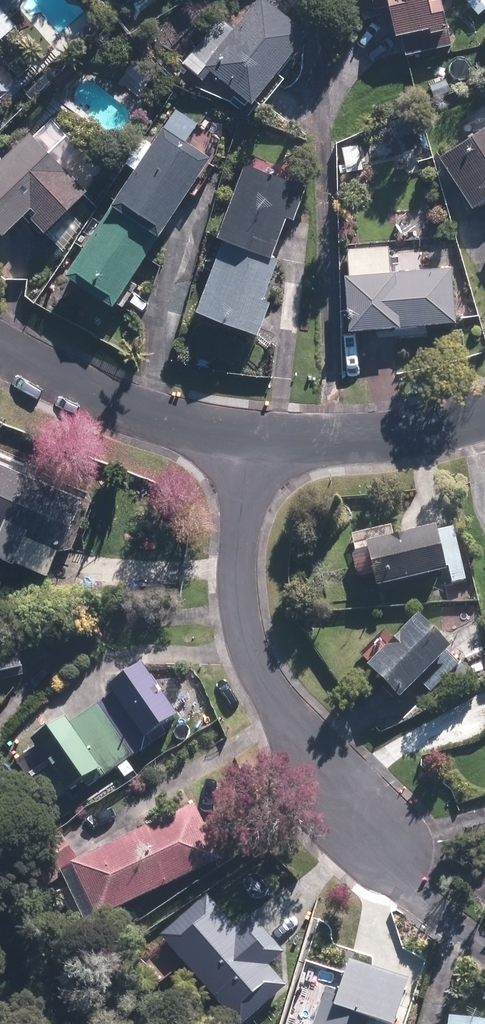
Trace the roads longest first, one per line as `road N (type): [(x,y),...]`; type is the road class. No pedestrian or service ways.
road 1 (residential): [(387,847),(274,694),(248,638),(243,578),(255,438)]
road 2 (residential): [(255,438),(119,407),(0,352)]
road 3 (residential): [(484,417),(395,436),(255,438)]

